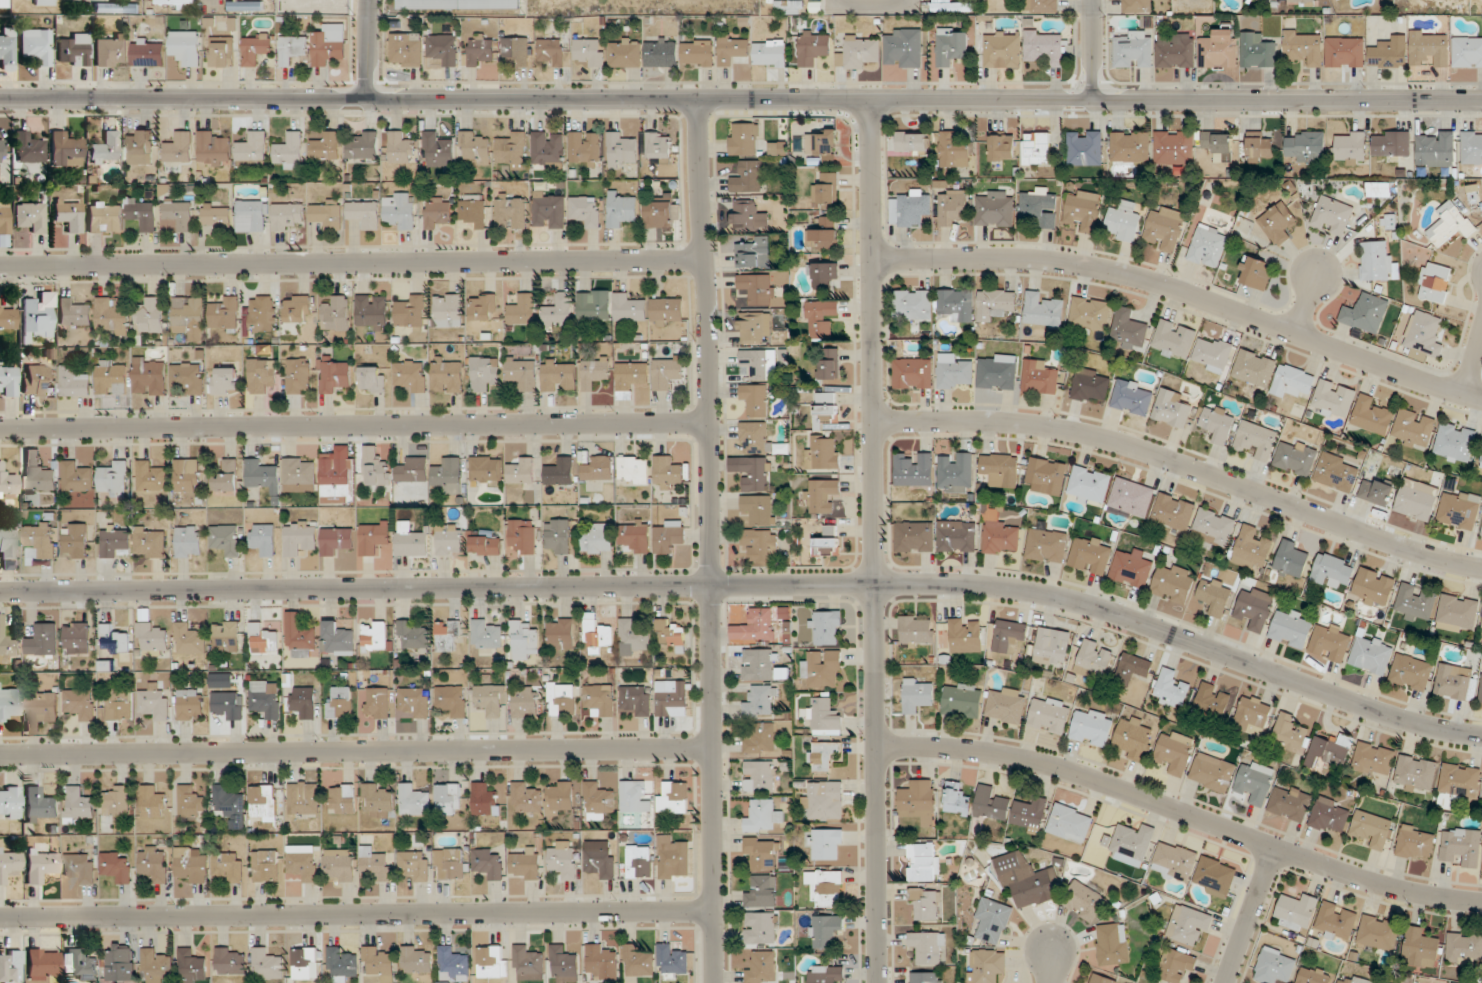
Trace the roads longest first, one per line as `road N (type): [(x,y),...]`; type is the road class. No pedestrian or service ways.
road 1 (residential): [(0,593),(1004,587),(1113,612),(1385,714),(1481,736)]
road 2 (tertiary): [(0,101),(1481,102)]
road 3 (residential): [(713,982),(697,102)]
road 4 (tertiary): [(878,982),(872,102)]
road 5 (residential): [(0,917),(713,911)]
road 6 (residential): [(0,756),(712,747)]
road 7 (residential): [(0,430),(706,423)]
road 8 (residential): [(0,267),(701,259)]
road 9 (residential): [(873,259),(1042,259),(1144,278),(1481,399)]
road 10 (residential): [(874,422),(1026,424),(1087,435),(1431,558),(1481,569)]
road 11 (residential): [(876,747),(957,749),(1047,764),(1350,875),(1481,902)]
road 12 (residential): [(1226,982),(1274,849)]

